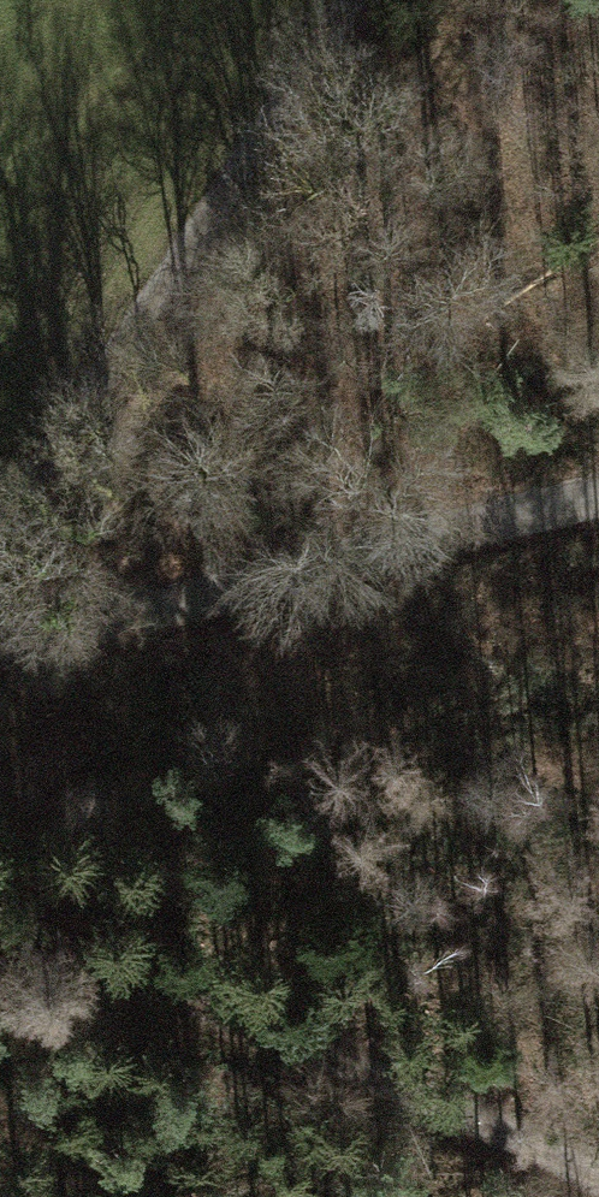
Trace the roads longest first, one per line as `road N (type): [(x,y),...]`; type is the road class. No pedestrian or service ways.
road 1 (track): [(0,928),(598,1187)]
road 2 (track): [(0,616),(598,501)]
road 3 (track): [(347,0),(0,497)]

